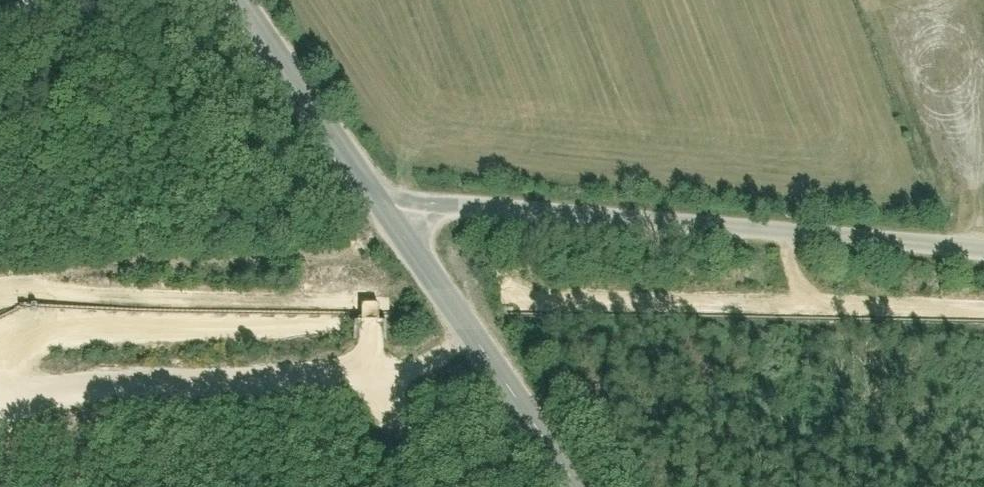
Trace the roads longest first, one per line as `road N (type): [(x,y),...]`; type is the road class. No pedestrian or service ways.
road 1 (residential): [(983,226),(367,153)]
road 2 (unclassified): [(604,486),(367,153)]
road 3 (unclassified): [(367,153),(264,0)]

